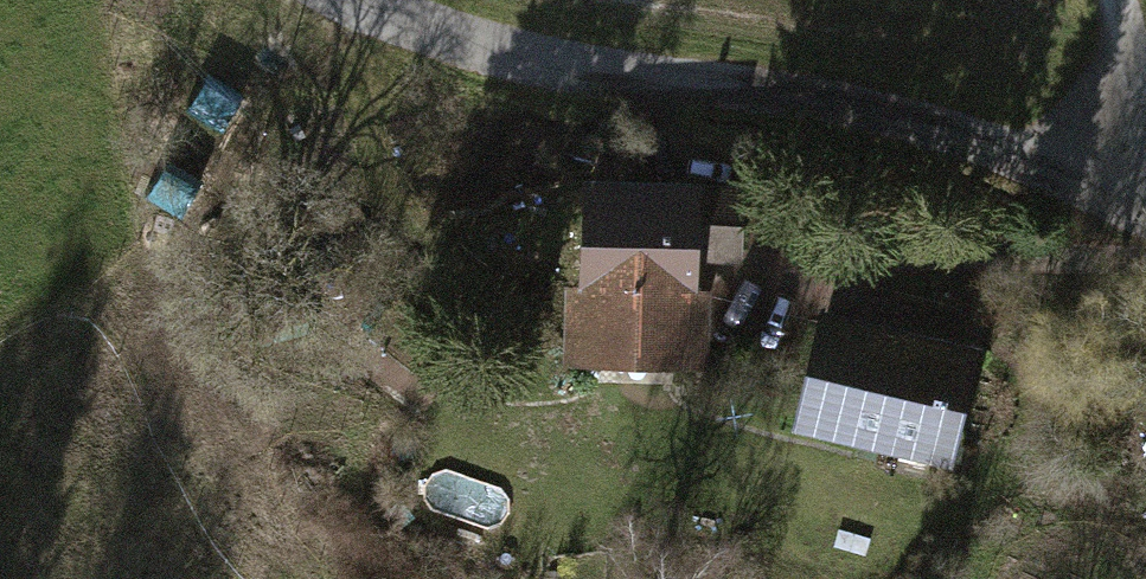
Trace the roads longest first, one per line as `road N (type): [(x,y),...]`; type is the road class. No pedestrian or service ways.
road 1 (unclassified): [(1145,217),(1078,182),(860,119),(618,84),(506,57),(355,0)]
road 2 (track): [(1145,253),(884,259),(768,181),(655,133),(657,90)]
road 3 (track): [(377,10),(358,101),(368,161),(479,305)]
road 4 (track): [(1106,0),(1114,58),(1078,182)]

